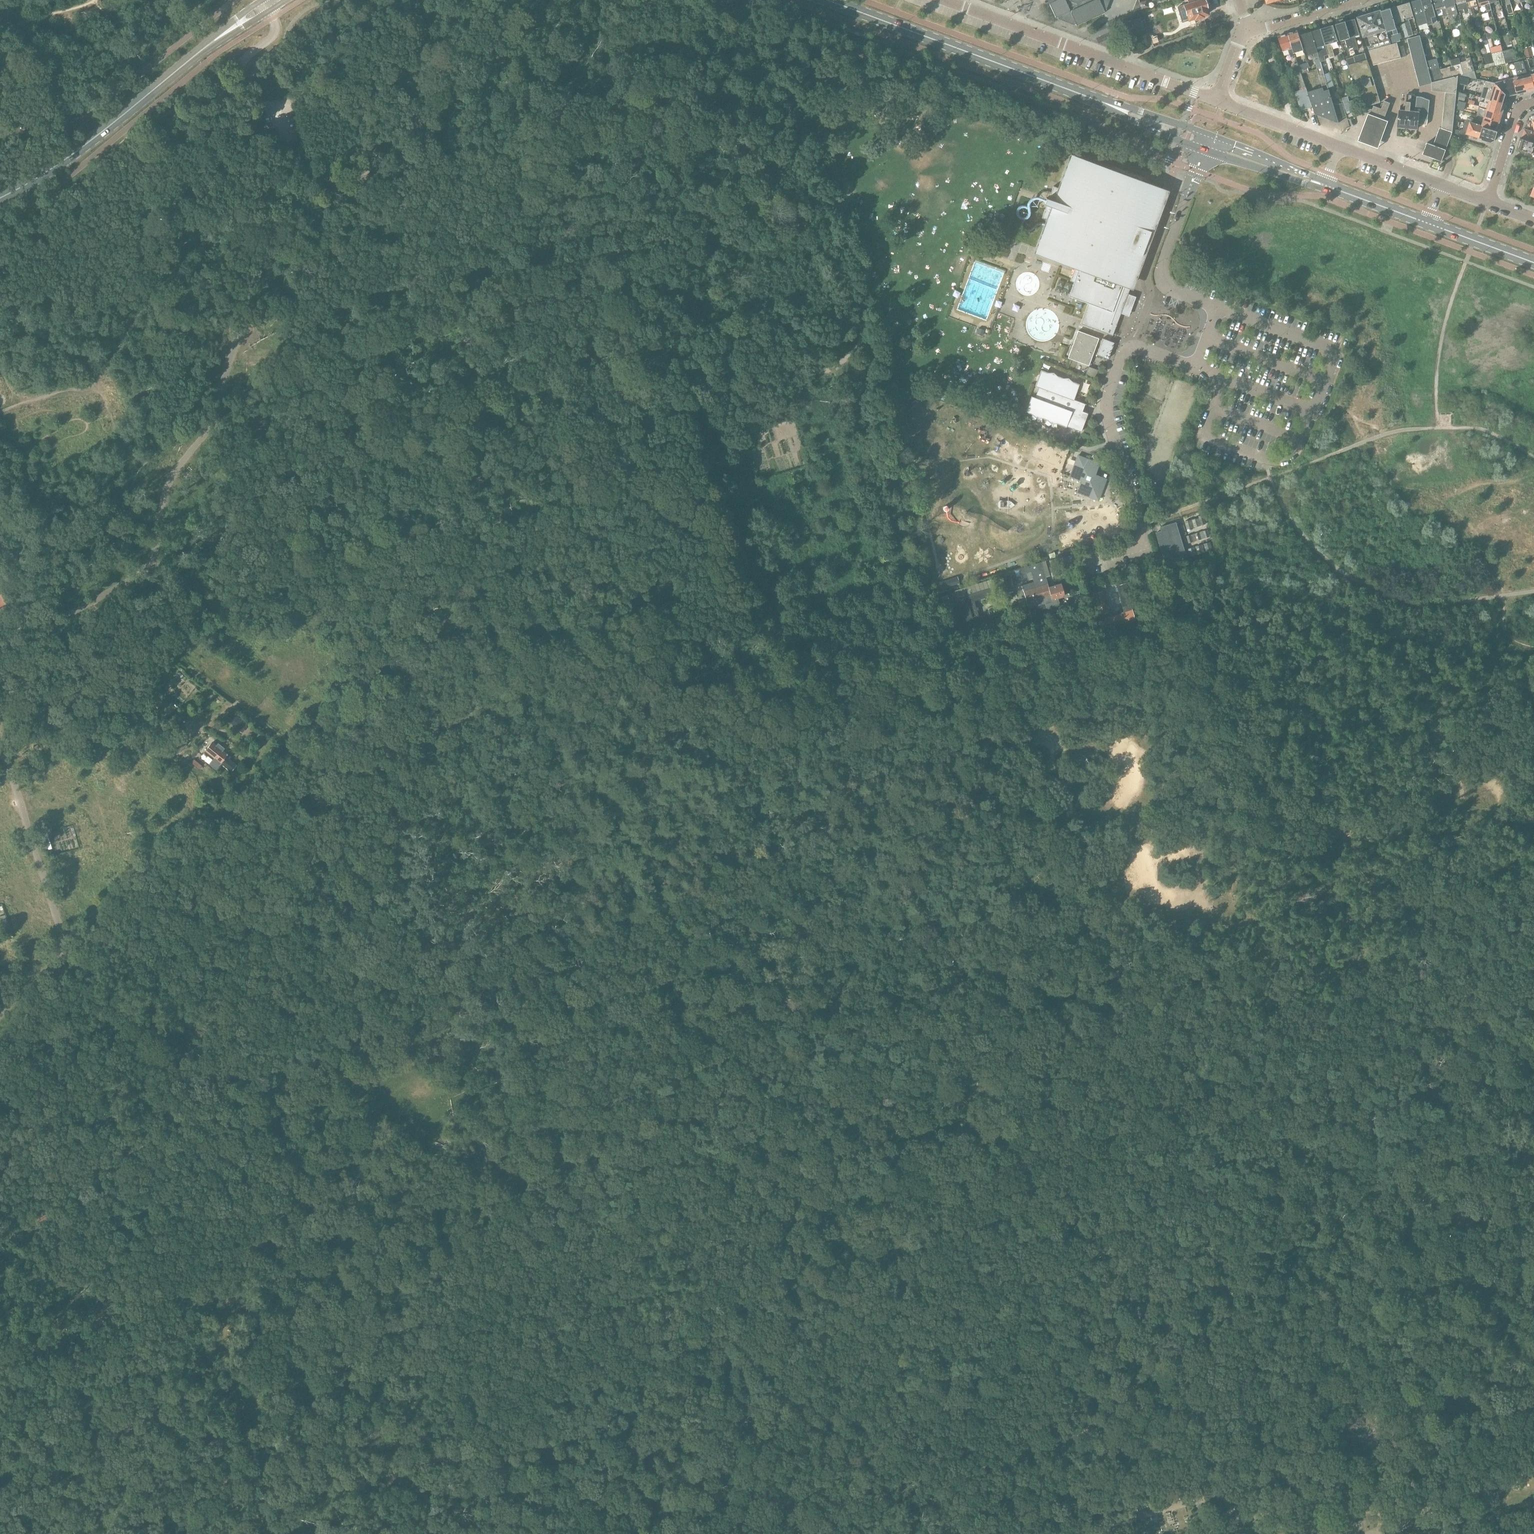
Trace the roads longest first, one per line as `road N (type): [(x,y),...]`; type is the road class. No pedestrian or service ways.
road 1 (unclassified): [(1076,564),(1146,552),(1106,399),(1129,348),(1182,362),(1200,348),(1208,306),(1170,289),(1161,264),(1205,150)]
road 2 (unclassified): [(264,374),(280,321),(240,68),(274,37),(268,12)]
road 3 (residential): [(1217,101),(944,0)]
road 4 (secondary): [(830,0),(1101,102)]
road 5 (secondary): [(202,49),(71,156),(0,199)]
road 6 (residential): [(1338,146),(1217,101)]
road 7 (secondary): [(1205,150),(1324,185)]
road 8 (secondary): [(1324,185),(1212,135)]

